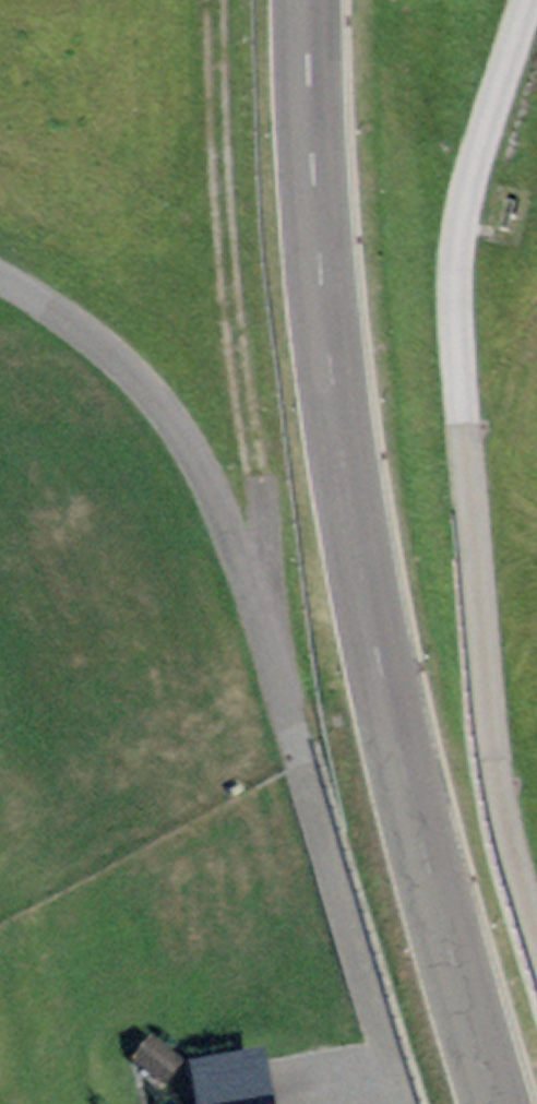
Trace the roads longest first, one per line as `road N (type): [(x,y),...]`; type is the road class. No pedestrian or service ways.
road 1 (secondary): [(309,0),(322,272),(356,533),(447,936),(496,1103)]
road 2 (residential): [(408,1103),(277,641),(208,471),(138,374),(70,318),(0,280)]
road 3 (residential): [(527,0),(463,193),(454,328),(492,760),(536,931)]

